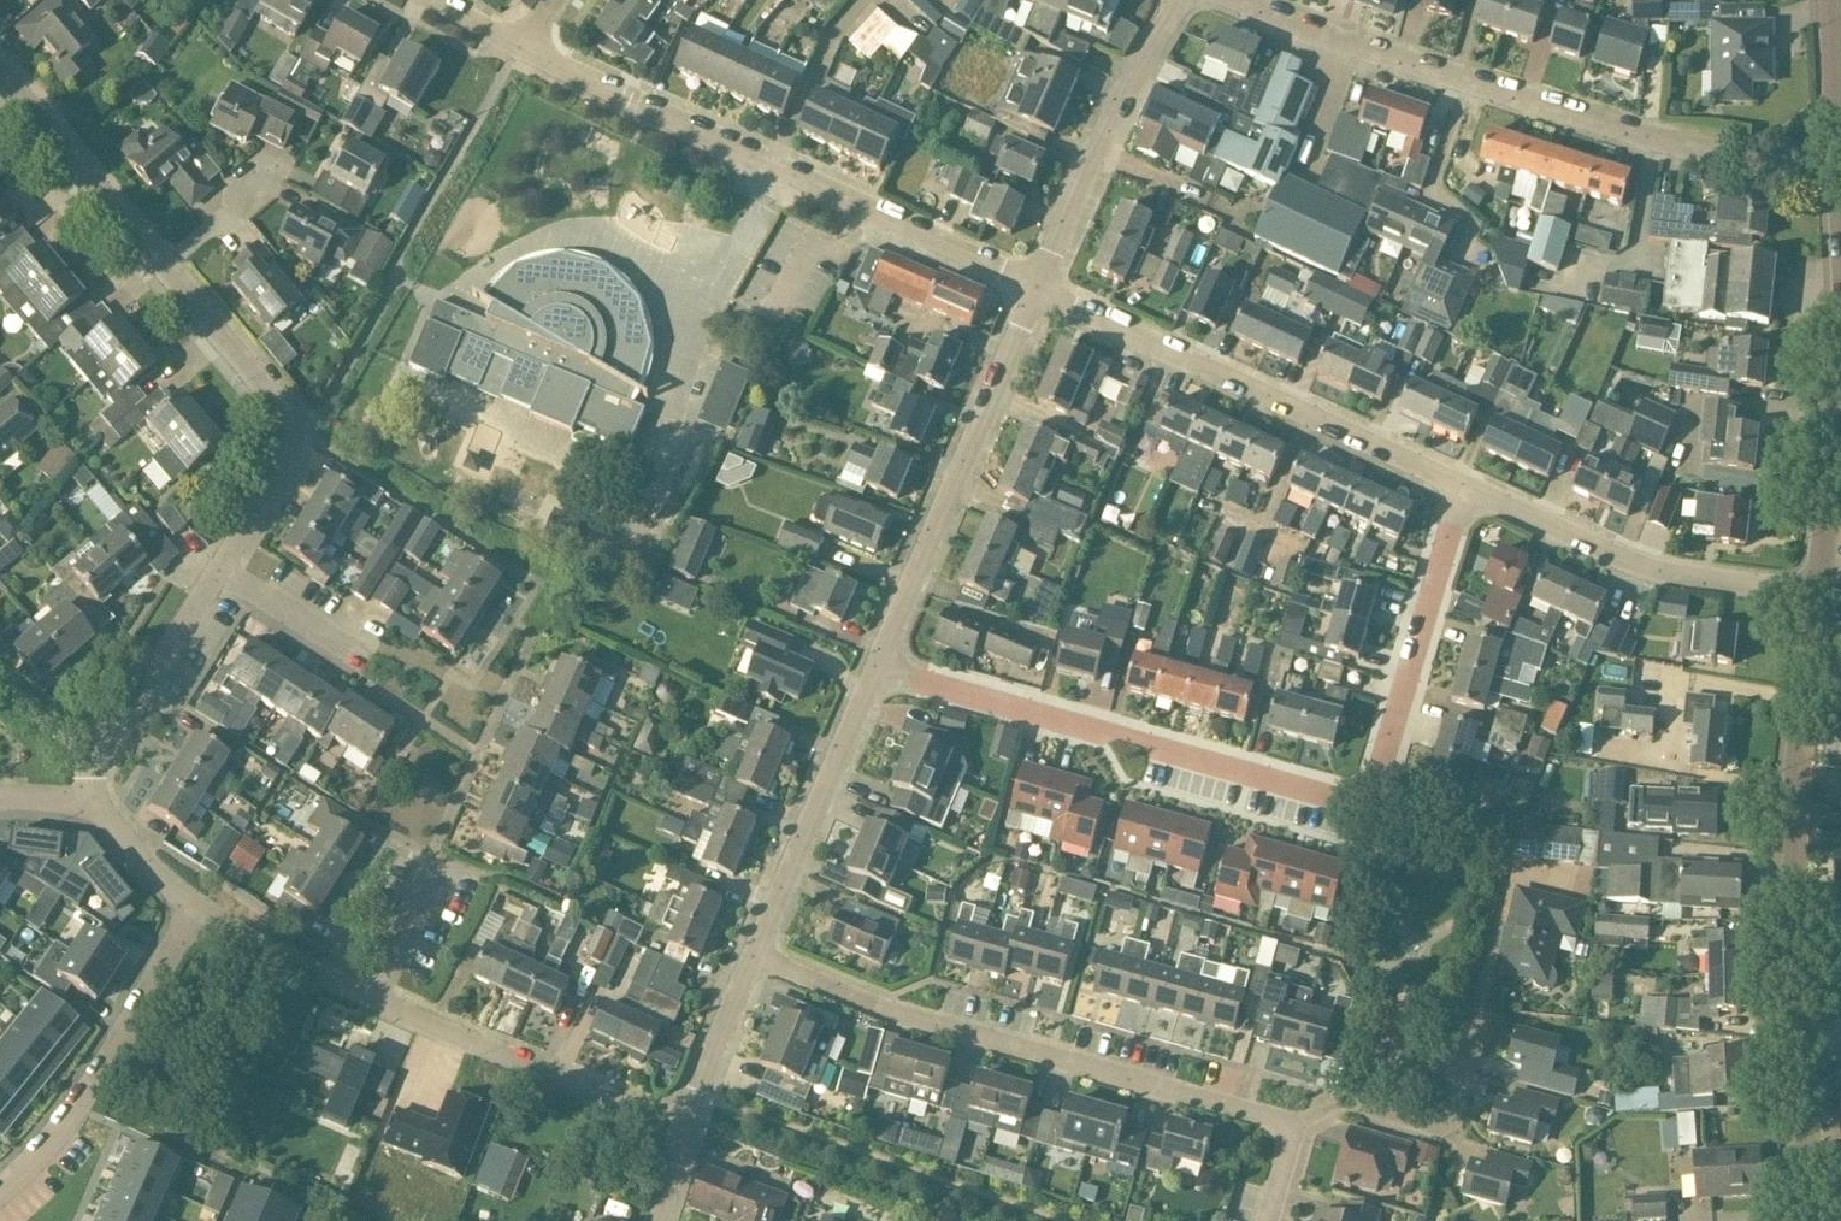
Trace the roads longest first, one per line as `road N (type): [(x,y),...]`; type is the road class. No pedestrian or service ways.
road 1 (tertiary): [(1814,1220),(1793,998),(1791,851),(1818,588)]
road 2 (residential): [(1840,172),(1664,141),(1236,0)]
road 3 (residential): [(1038,287),(517,53)]
road 4 (residential): [(1292,1125),(921,1019),(756,953)]
road 5 (residential): [(1354,791),(1327,796),(876,669)]
road 6 (residential): [(1466,484),(1038,287)]
road 7 (residential): [(876,669),(1038,287)]
road 8 (residential): [(1818,588),(1654,570),(1466,484)]
road 9 (residential): [(223,570),(285,469),(294,428),(170,266)]
road 10 (residential): [(0,1184),(53,1131),(111,1048),(195,901)]
road 11 (residential): [(688,1128),(379,1002)]
road 12 (residential): [(1354,791),(1374,769),(1466,484)]
road 13 (residential): [(1038,287),(1095,151),(1180,0)]
road 14 (residential): [(756,953),(876,669)]
road 15 (residential): [(1292,1125),(1352,1099),(1431,1123),(1450,1113),(1475,1020)]
road 16 (residential): [(170,266),(0,62)]
road 17 (residential): [(98,755),(223,570)]
road 18 (residential): [(379,1002),(274,954),(195,901)]
road 19 (residential): [(688,1128),(756,953)]
road 20 (residential): [(367,659),(223,570)]
road 21 (tertiary): [(1818,588),(1840,431)]
road 22 (residential): [(379,1002),(438,855)]
road 23 (residential): [(195,901),(89,800)]
road 24 (residential): [(170,266),(276,166)]
road 25 (tertiary): [(1840,145),(1834,0)]
road 26 (residential): [(98,755),(24,710),(0,681)]

